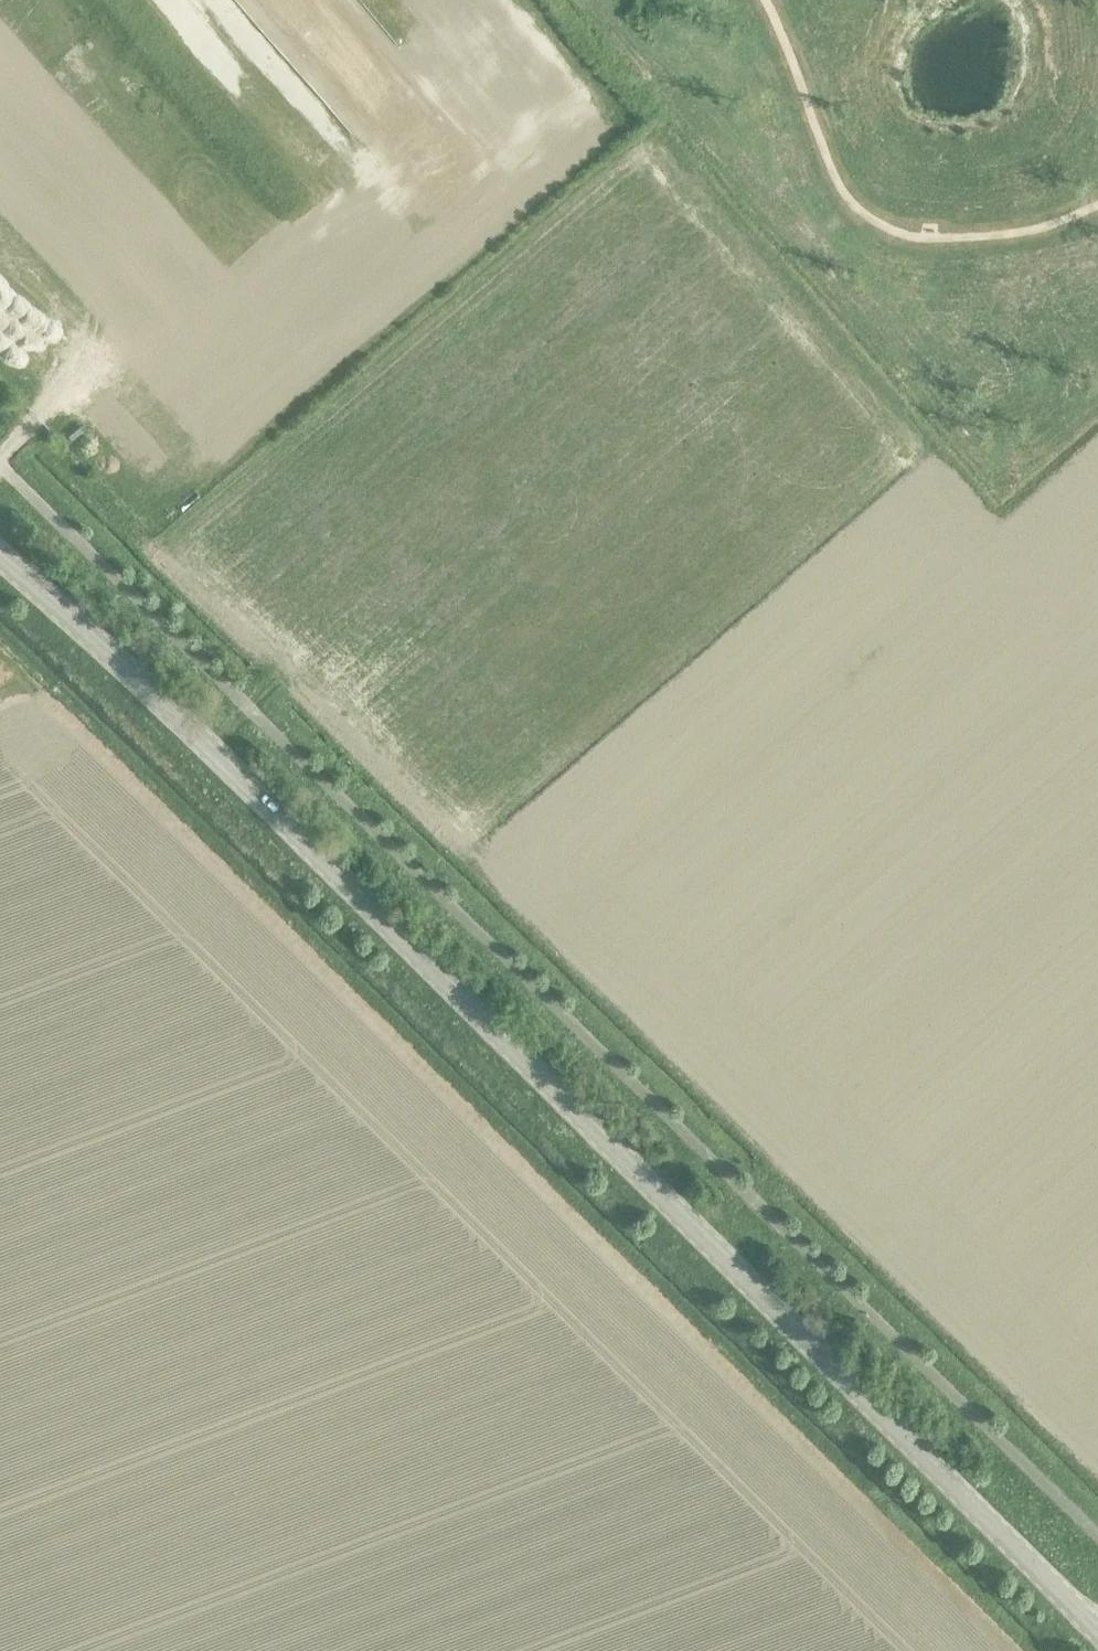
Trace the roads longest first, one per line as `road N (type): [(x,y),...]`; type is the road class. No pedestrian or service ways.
road 1 (secondary): [(1097,1637),(127,672),(0,560)]

